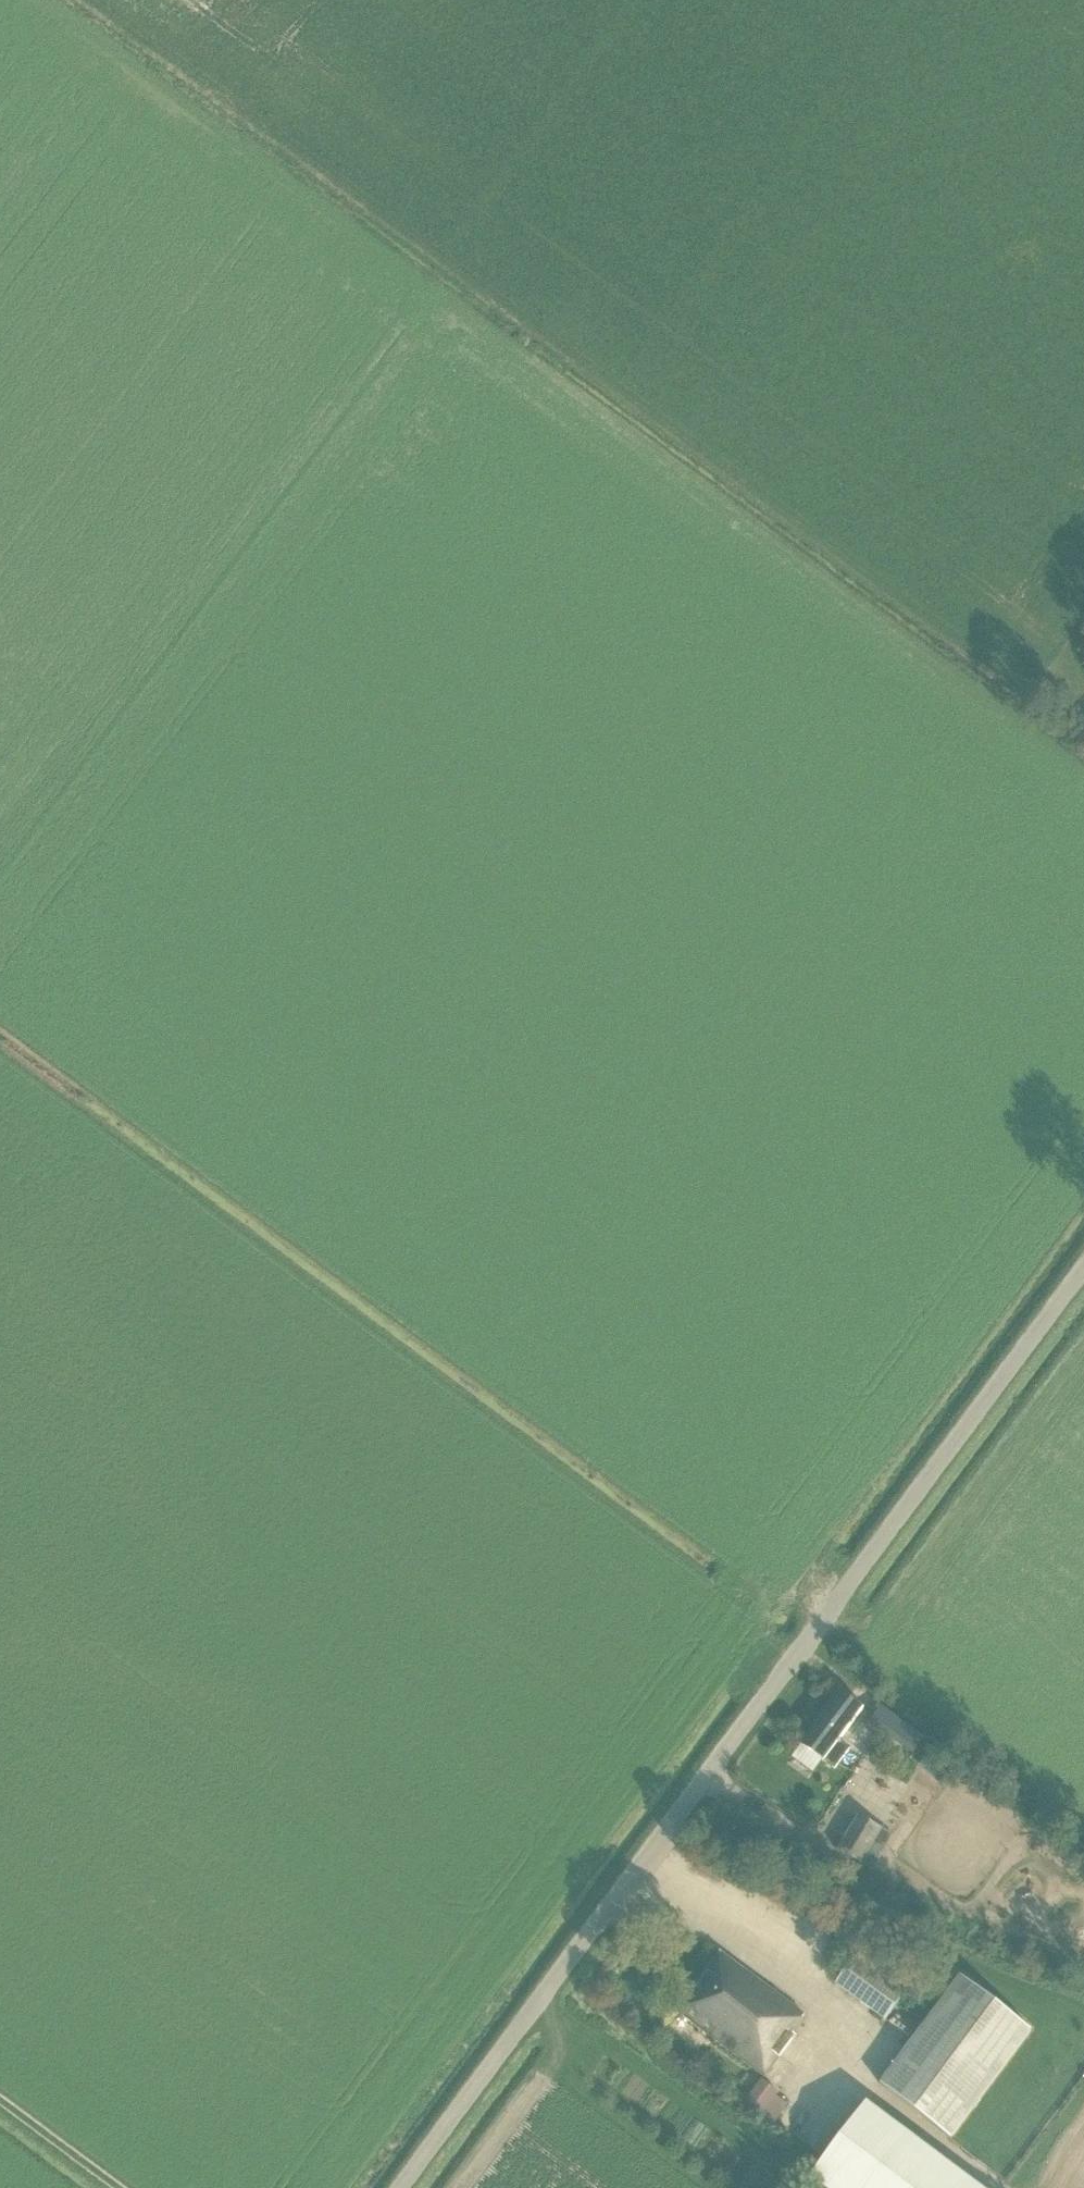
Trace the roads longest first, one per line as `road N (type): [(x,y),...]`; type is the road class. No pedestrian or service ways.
road 1 (unclassified): [(402,2187),(1083,1271)]
road 2 (track): [(0,2099),(121,2187)]

